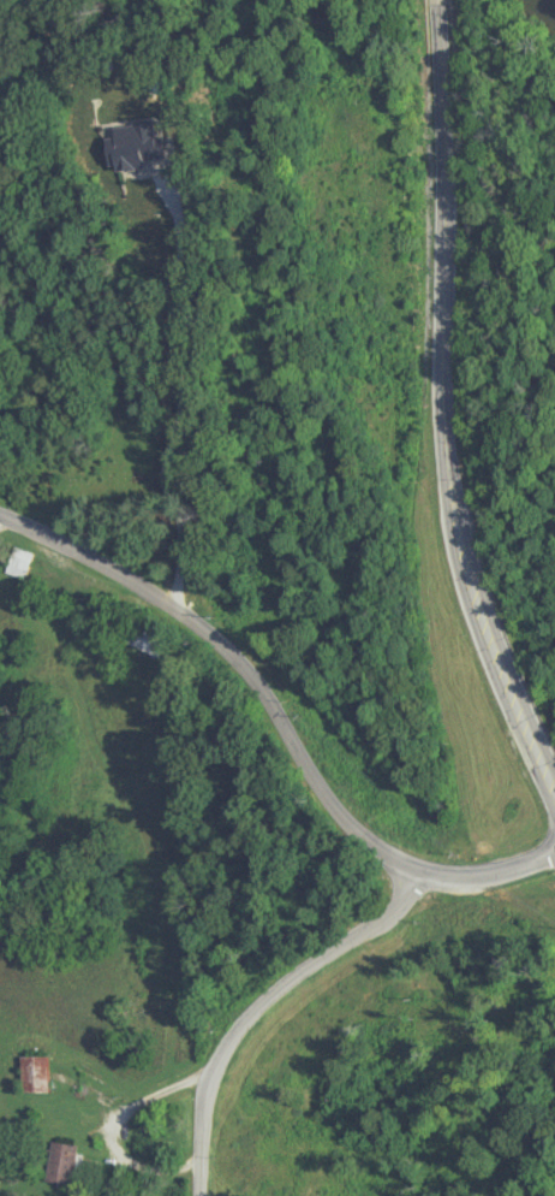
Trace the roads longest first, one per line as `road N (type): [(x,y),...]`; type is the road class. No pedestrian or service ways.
road 1 (secondary): [(554,809),(476,600),(448,461),(432,0)]
road 2 (residential): [(554,852),(483,876),(408,874),(344,827),(294,760),(256,682),(175,610),(0,515)]
road 3 (residential): [(200,1195),(199,1088),(232,1019),(286,973),(387,919),(408,874)]

